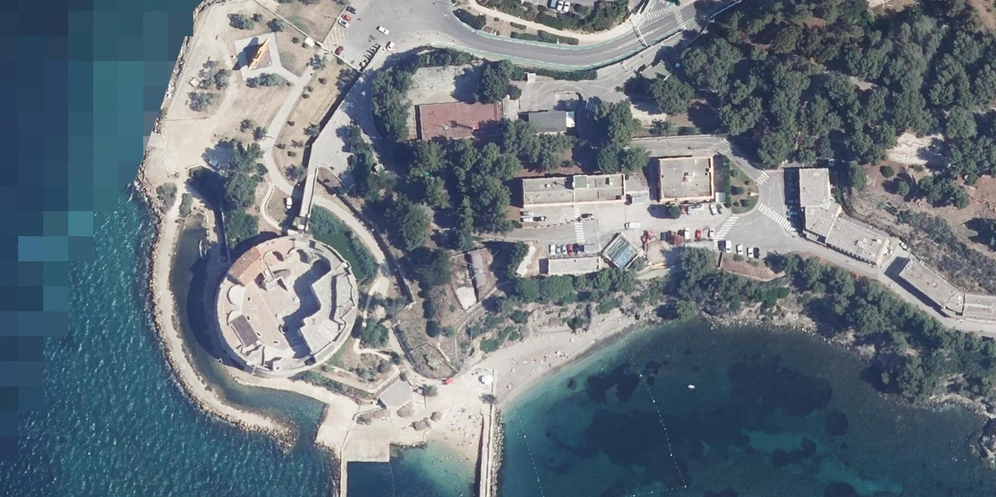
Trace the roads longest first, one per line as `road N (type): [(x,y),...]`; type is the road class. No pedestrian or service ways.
road 1 (tertiary): [(422,8),(476,39),(553,56),(603,52),(643,35)]

